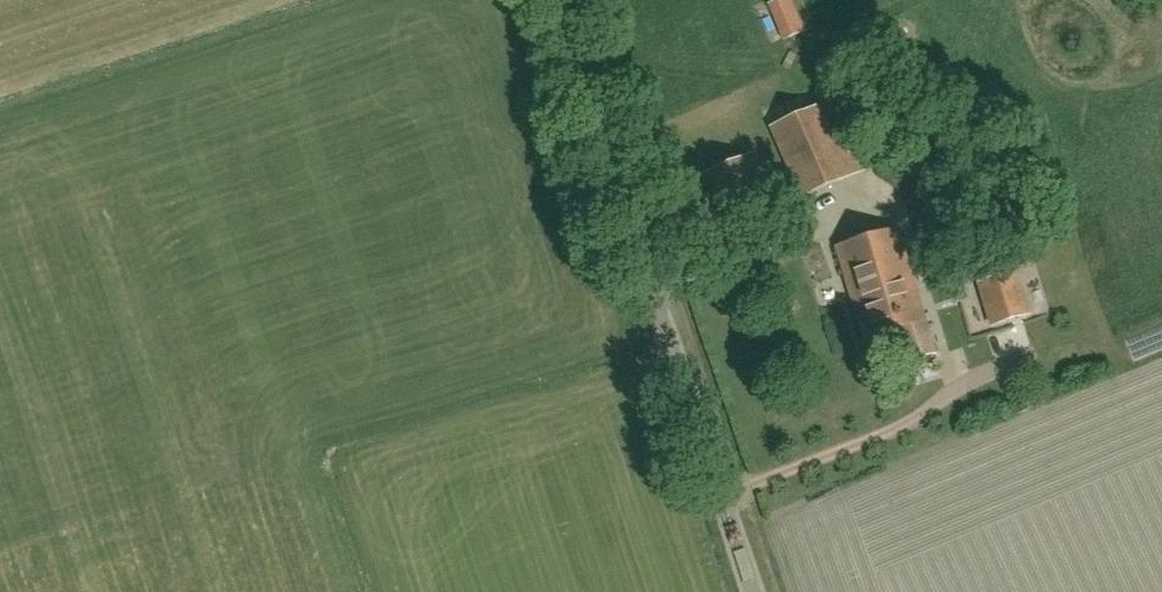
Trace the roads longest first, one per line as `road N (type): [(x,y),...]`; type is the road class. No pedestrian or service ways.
road 1 (unclassified): [(744,591),(543,0)]

